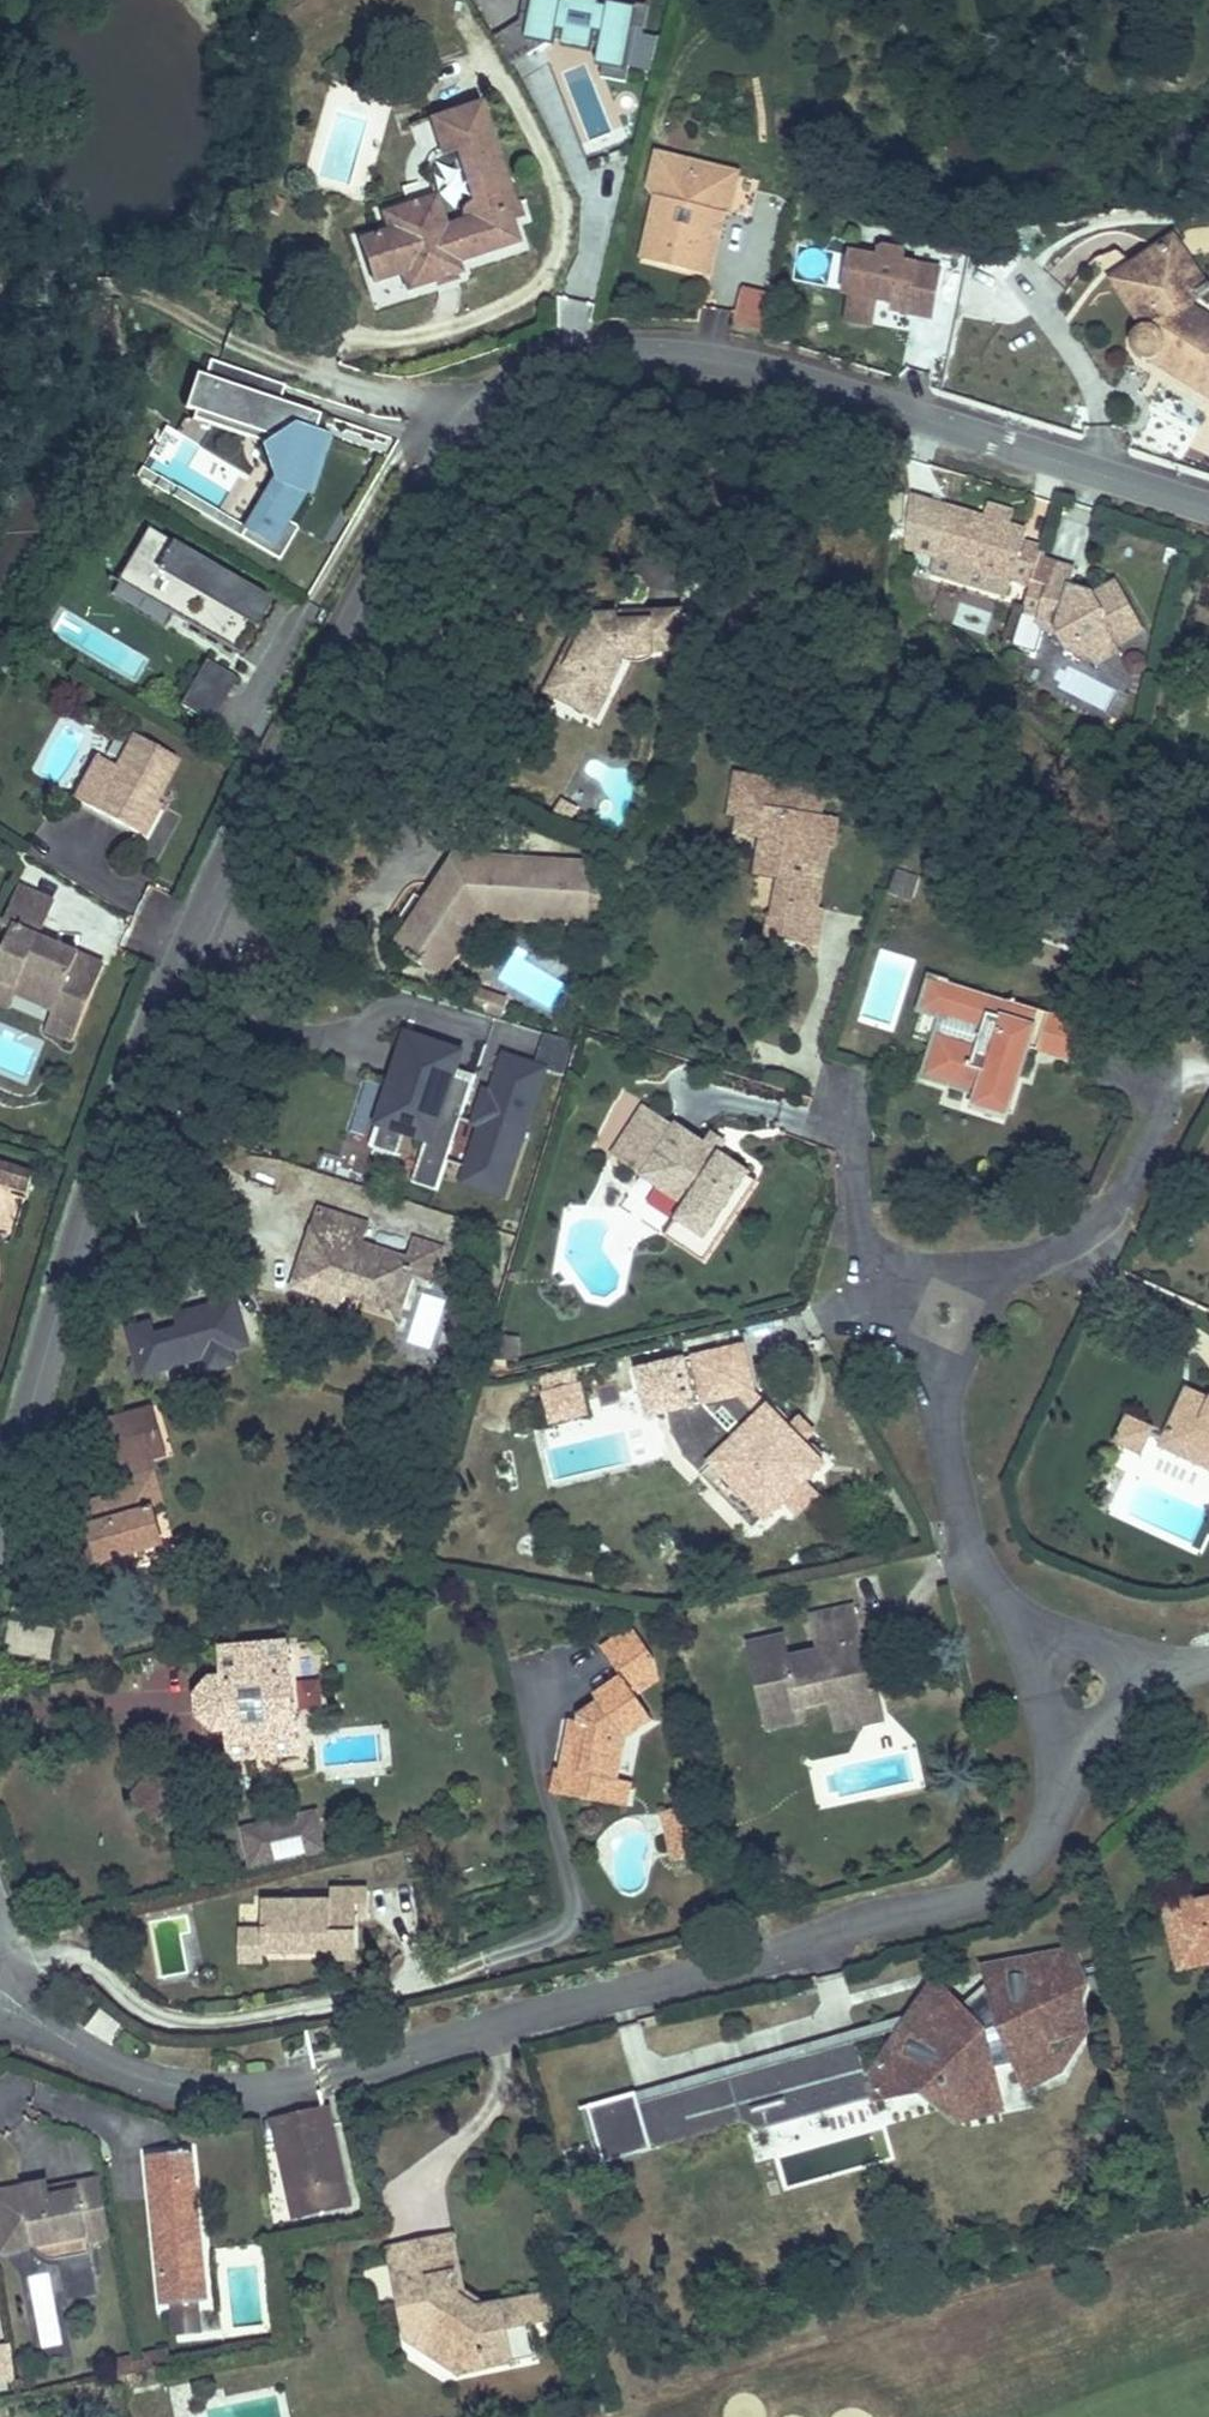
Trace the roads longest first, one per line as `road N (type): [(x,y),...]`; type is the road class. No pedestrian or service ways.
road 1 (residential): [(1208,507),(809,373),(690,353),(575,362),(523,377),(473,423),(322,678),(196,932),(131,1080),(10,1470)]
road 2 (residential): [(0,2000),(129,2071),(229,2090),(318,2084),(588,2002),(814,1945),(887,1917),(994,1893),(1050,1823),(1100,1690)]
road 3 (residential): [(1100,1690),(999,1602),(948,1474),(952,1318)]
road 4 (residential): [(952,1318),(1029,1256),(1098,1221),(1165,1105),(1153,1067)]
road 5 (residential): [(857,1096),(849,1187),(871,1287),(952,1318)]

